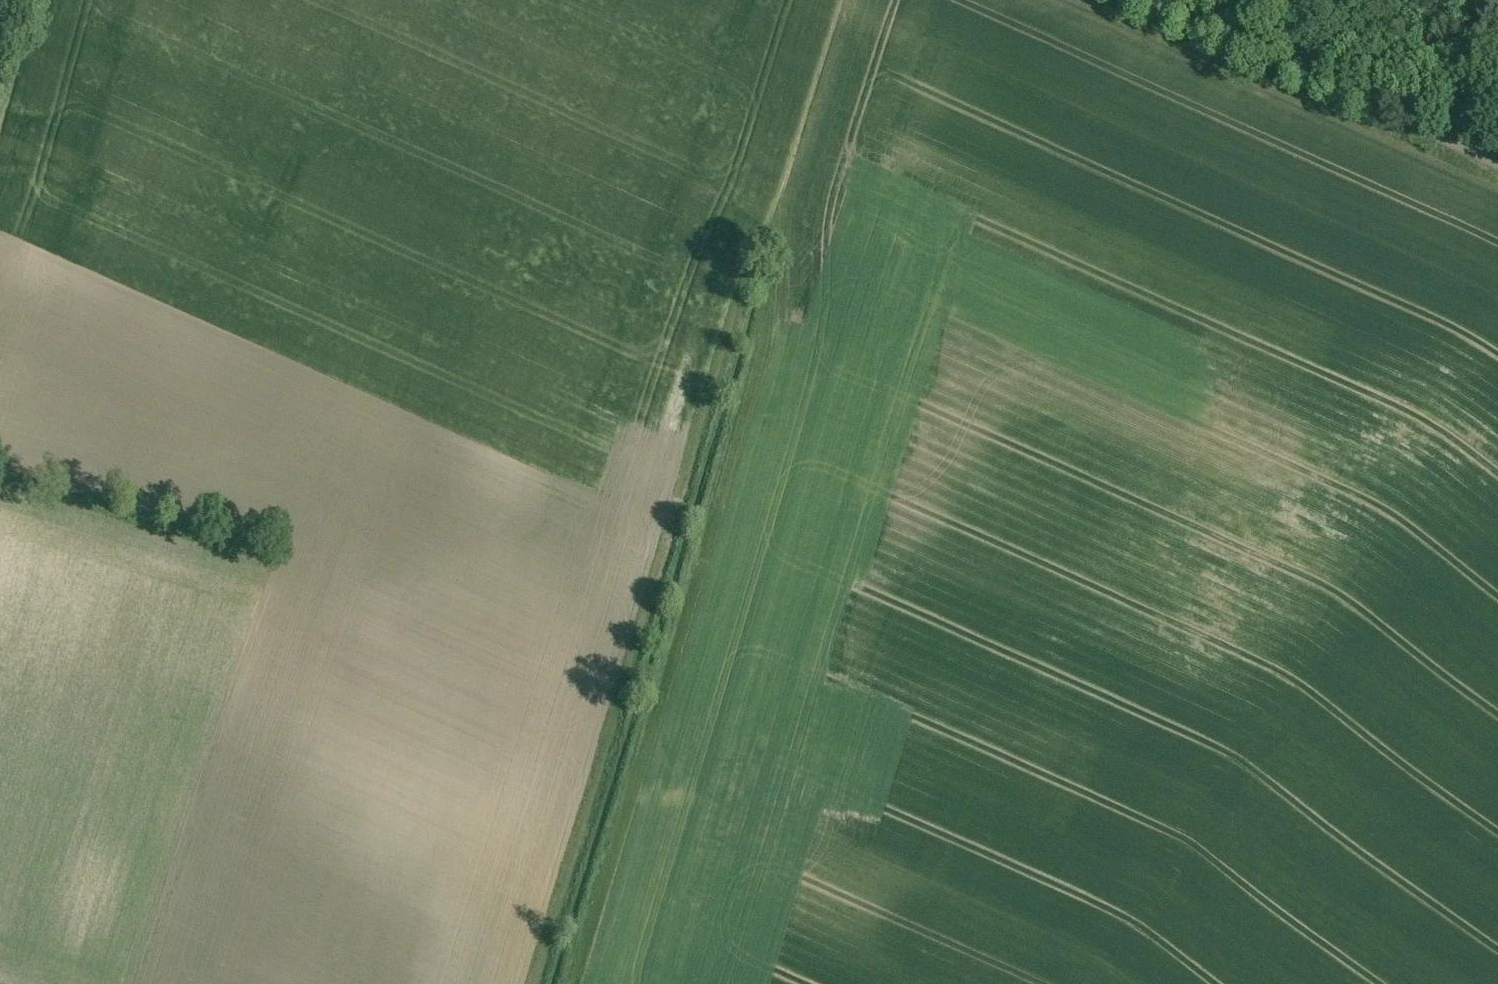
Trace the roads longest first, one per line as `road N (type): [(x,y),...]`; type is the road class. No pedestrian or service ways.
road 1 (unclassified): [(1497,163),(1147,0)]

